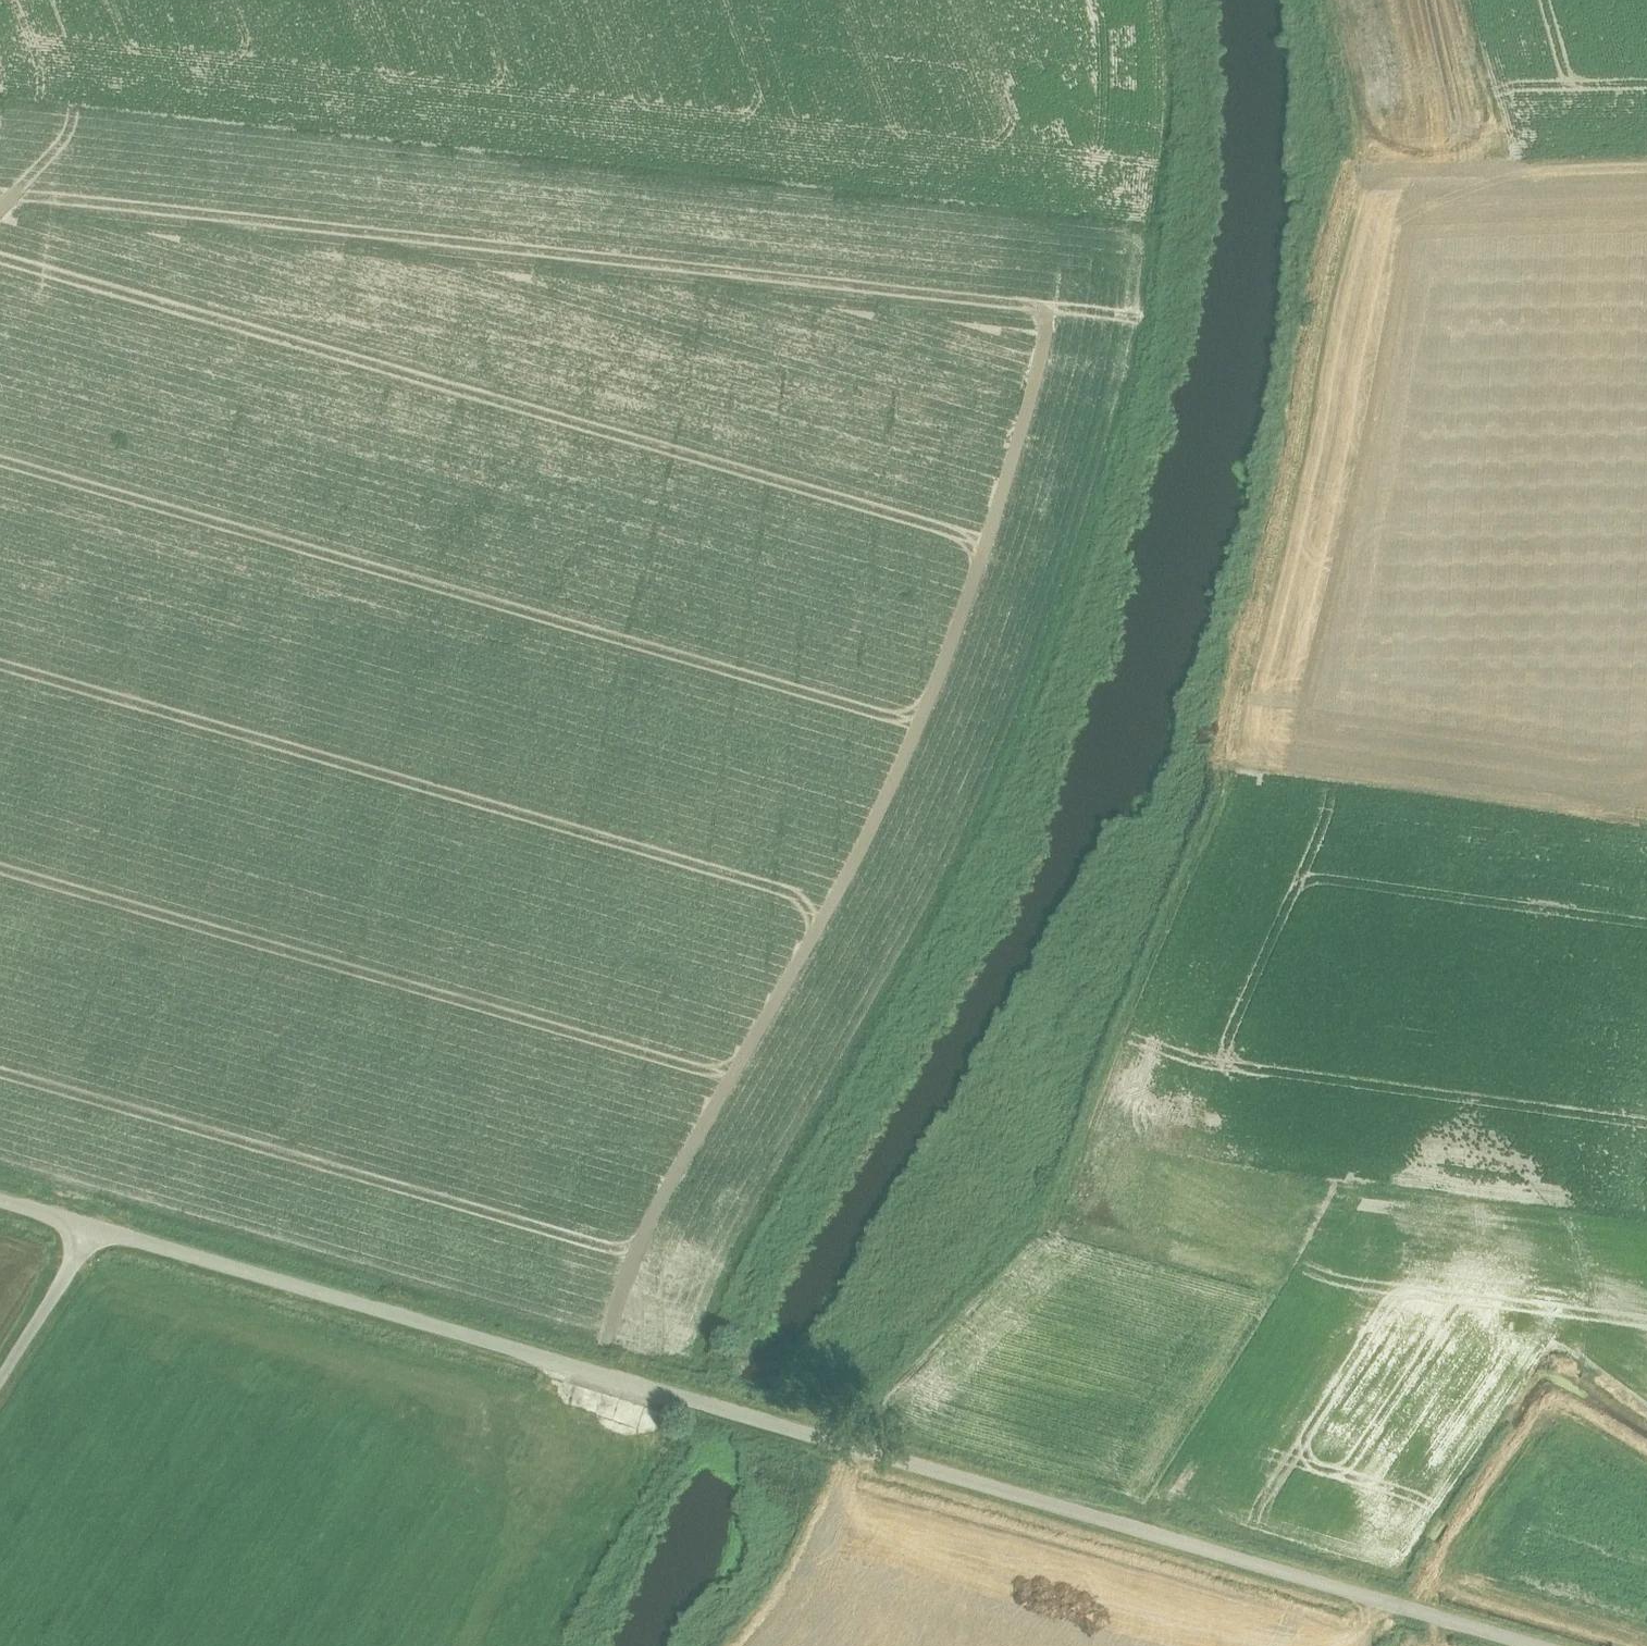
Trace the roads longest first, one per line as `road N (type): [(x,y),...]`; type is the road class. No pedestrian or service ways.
road 1 (unclassified): [(1536,1645),(0,1200)]

